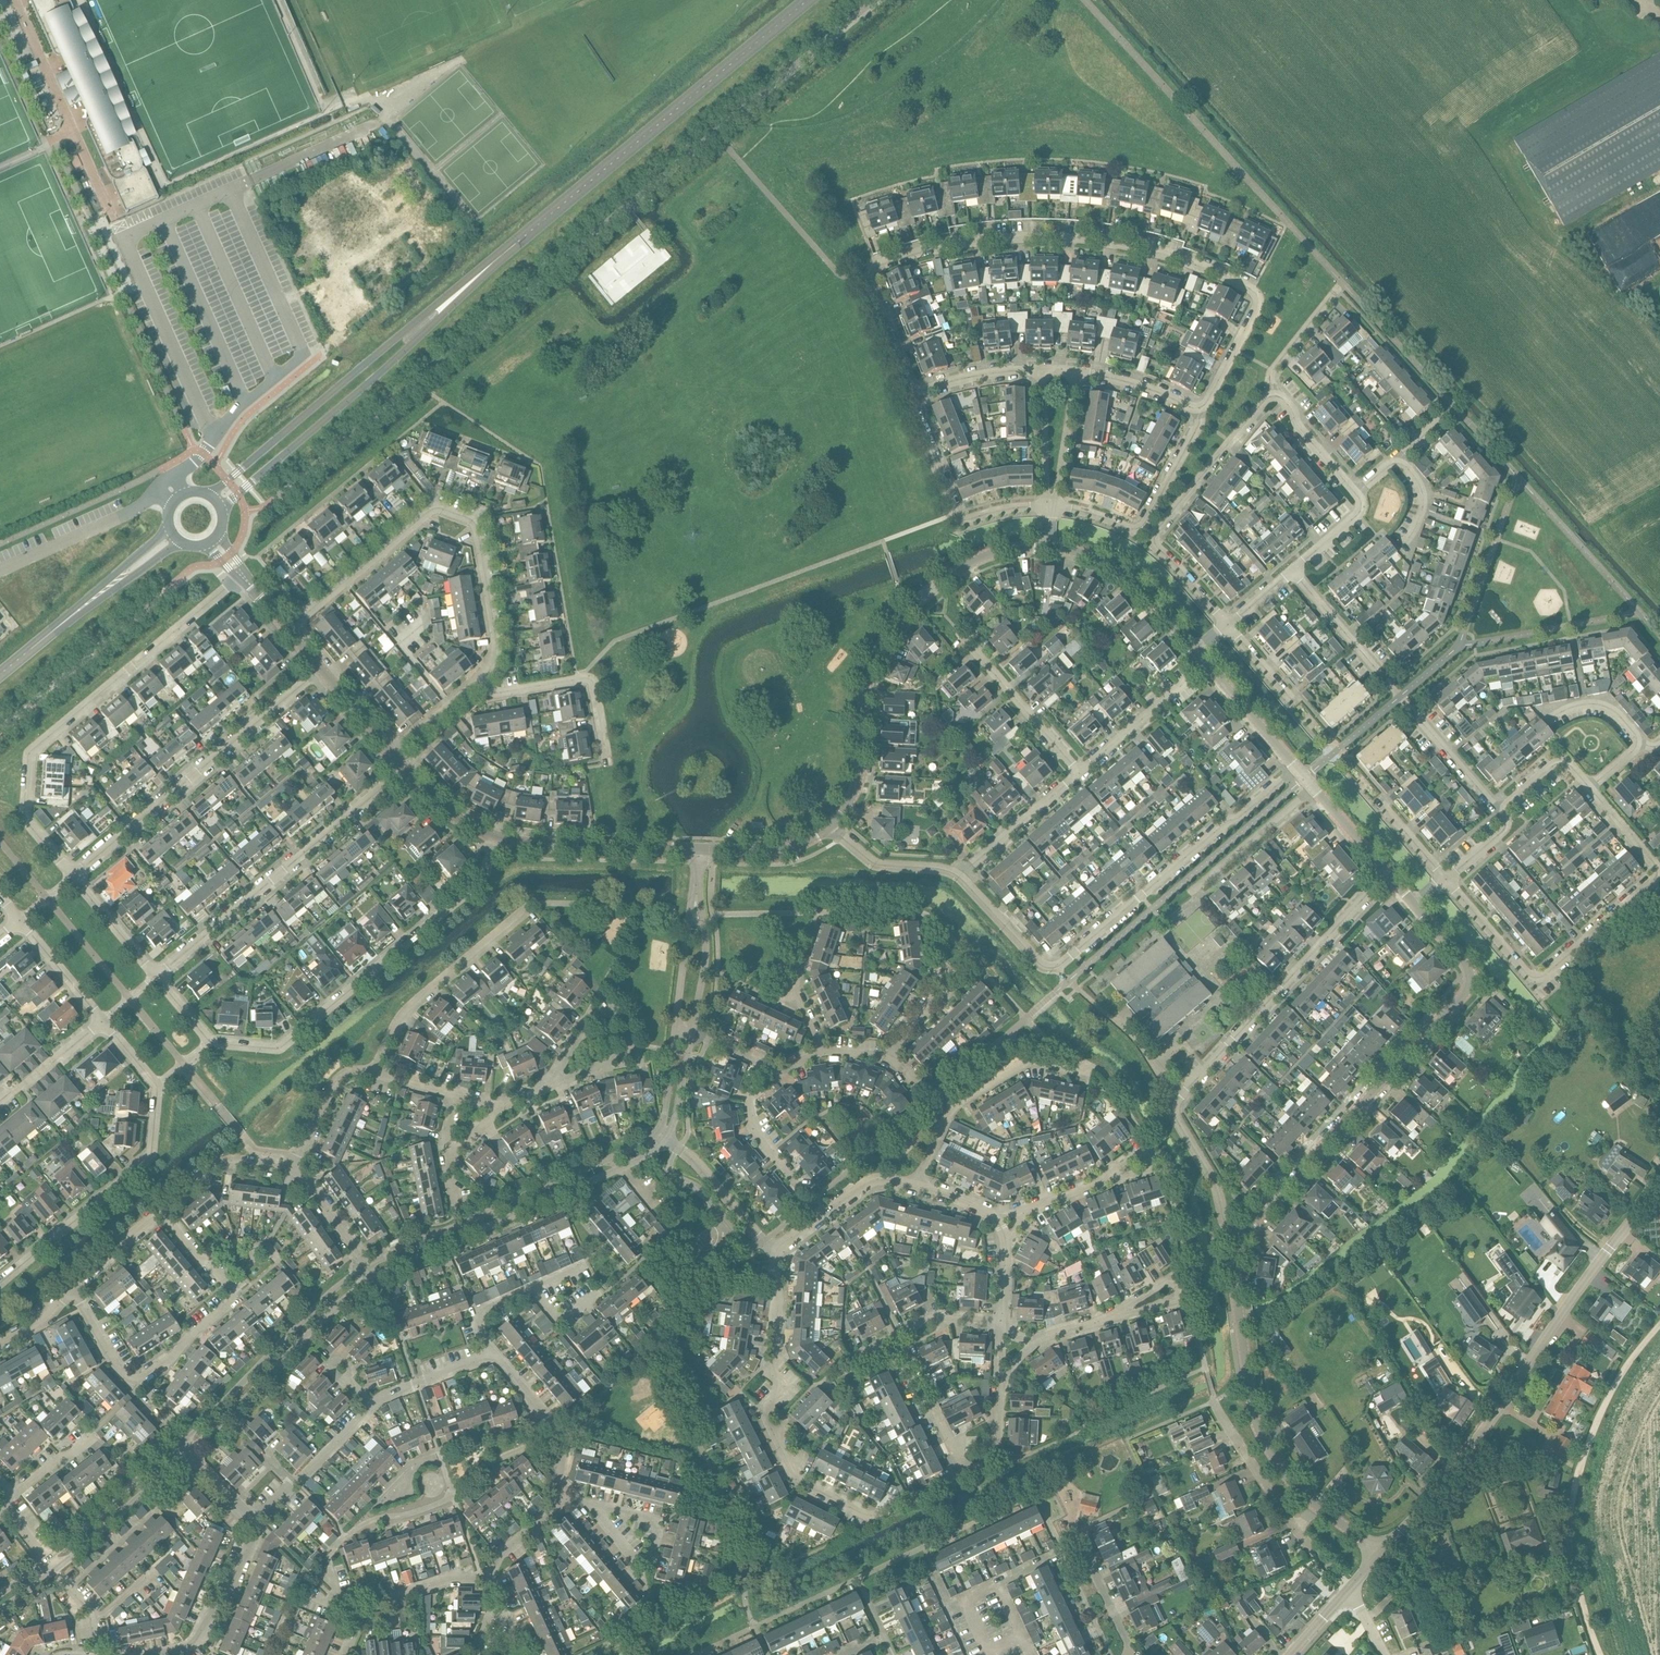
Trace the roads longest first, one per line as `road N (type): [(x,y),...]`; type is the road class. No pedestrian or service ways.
road 1 (residential): [(1199,408),(1258,301),(1224,276),(1161,253),(1058,237),(962,244),(872,270)]
road 2 (residential): [(1244,1236),(1225,1222),(1217,1189),(1175,1115),(1177,1101),(1387,873)]
road 3 (tertiary): [(1381,1553),(1470,1452),(1659,1179)]
road 4 (residential): [(156,977),(213,1043),(282,1048),(483,878),(497,838)]
road 5 (tertiary): [(473,280),(808,0)]
road 6 (unclassified): [(1244,1236),(1466,994),(1465,964),(1415,906)]
road 7 (residential): [(776,1254),(773,1376),(784,1386),(767,1405),(797,1477),(872,1516),(965,1475)]
road 8 (residential): [(242,575),(29,755),(24,813),(73,876)]
road 9 (residential): [(476,686),(493,665),(497,640),(478,529),(443,508),(288,630)]
road 10 (unclassified): [(831,826),(858,786),(870,673),(895,625),(976,560),(1051,548)]
road 11 (track): [(1601,1654),(1570,1519),(1593,1434),(1626,1369),(1659,1326)]
road 12 (residential): [(0,1283),(150,1159),(157,1085),(103,1022)]
road 13 (tertiary): [(473,280),(208,493)]
road 14 (tertiary): [(222,508),(473,280)]
road 15 (residential): [(1041,965),(1057,967),(1297,768)]
road 16 (residential): [(376,1278),(670,1139)]
road 17 (residential): [(660,1130),(643,1147),(367,1266)]
road 18 (residential): [(156,977),(405,769)]
road 19 (residential): [(73,876),(322,669)]
road 20 (residential): [(1229,625),(1156,539),(1274,396)]
road 21 (unclassified): [(1316,1506),(1275,1460),(1251,1404),(1235,1282),(1244,1236)]
road 22 (residential): [(1536,978),(1657,874),(1590,788)]
road 23 (residential): [(367,1266),(176,1446)]
road 24 (residential): [(187,1455),(344,1298),(376,1278)]
road 25 (residential): [(137,1380),(170,1359),(235,1294),(160,1211)]
road 26 (residential): [(916,1187),(957,1101),(1029,1059),(1085,1070)]
road 27 (residential): [(1052,506),(1139,528),(1199,425),(1199,408)]
road 28 (residential): [(374,1071),(402,1012),(525,910)]
road 29 (residential): [(607,767),(591,679),(496,693),(476,686)]
road 30 (residential): [(696,849),(497,838)]
road 31 (unclassified): [(1051,548),(1120,571),(1197,652)]
road 32 (residential): [(55,1570),(187,1455)]
road 33 (residential): [(176,1446),(46,1560)]
road 34 (residential): [(1079,770),(967,641)]
road 35 (residential): [(560,1497),(569,1449),(493,1354)]
road 36 (residential): [(163,1654),(198,1638),(259,1524)]
road 37 (residential): [(1079,770),(1206,663)]
road 38 (residential): [(916,1187),(872,1180),(776,1254)]
road 39 (residential): [(371,1405),(259,1524)]
road 40 (residential): [(957,875),(1079,770)]
road 41 (residential): [(1313,786),(1192,891)]
road 42 (residential): [(692,1033),(706,949),(696,876)]
road 43 (residential): [(776,1254),(670,1139)]
road 44 (residential): [(965,1475),(898,1336)]
road 45 (residential): [(548,1087),(596,1014),(624,1018),(631,1035),(624,1053)]
road 46 (residential): [(696,876),(676,1027)]
road 47 (residential): [(160,1211),(221,1163),(294,1167)]
road 48 (residential): [(1213,1403),(1296,1528)]
road 49 (residential): [(971,519),(954,512),(913,409),(917,389)]
road 50 (residential): [(360,1623),(376,1601),(453,1578),(488,1579)]
road 51 (residential): [(957,875),(876,863),(831,826)]
road 52 (unclassified): [(696,849),(775,850),(831,826)]
road 53 (residential): [(1274,396),(1272,370),(1344,282)]
road 54 (unclassified): [(1206,663),(1297,768)]
road 55 (residential): [(294,1167),(334,1084),(348,1072),(374,1071)]
road 56 (residential): [(1043,370),(1052,506)]
road 57 (residential): [(1052,506),(1077,373)]
road 58 (residential): [(1356,494),(1460,409)]
road 59 (residential): [(1128,1654),(1075,1531)]
road 60 (residential): [(1536,978),(1446,880)]
road 61 (residential): [(593,1506),(646,1570),(658,1522)]
road 62 (residential): [(0,1105),(103,1022)]
road 63 (residential): [(493,1354),(371,1405)]
road 64 (residential): [(103,1022),(19,920)]
road 65 (residential): [(1505,811),(1415,715)]
road 66 (residential): [(73,876),(156,977)]
road 67 (residential): [(793,1177),(750,1126),(763,1064)]
road 68 (residential): [(917,389),(870,281),(872,270)]
road 69 (residential): [(1274,396),(1356,494)]
road 70 (residential): [(1043,370),(917,389)]
road 71 (residential): [(1199,408),(1077,373)]
road 72 (tertiary): [(0,675),(95,596)]
road 73 (residential): [(1041,965),(957,875)]
road 74 (residential): [(294,1167),(367,1266)]

